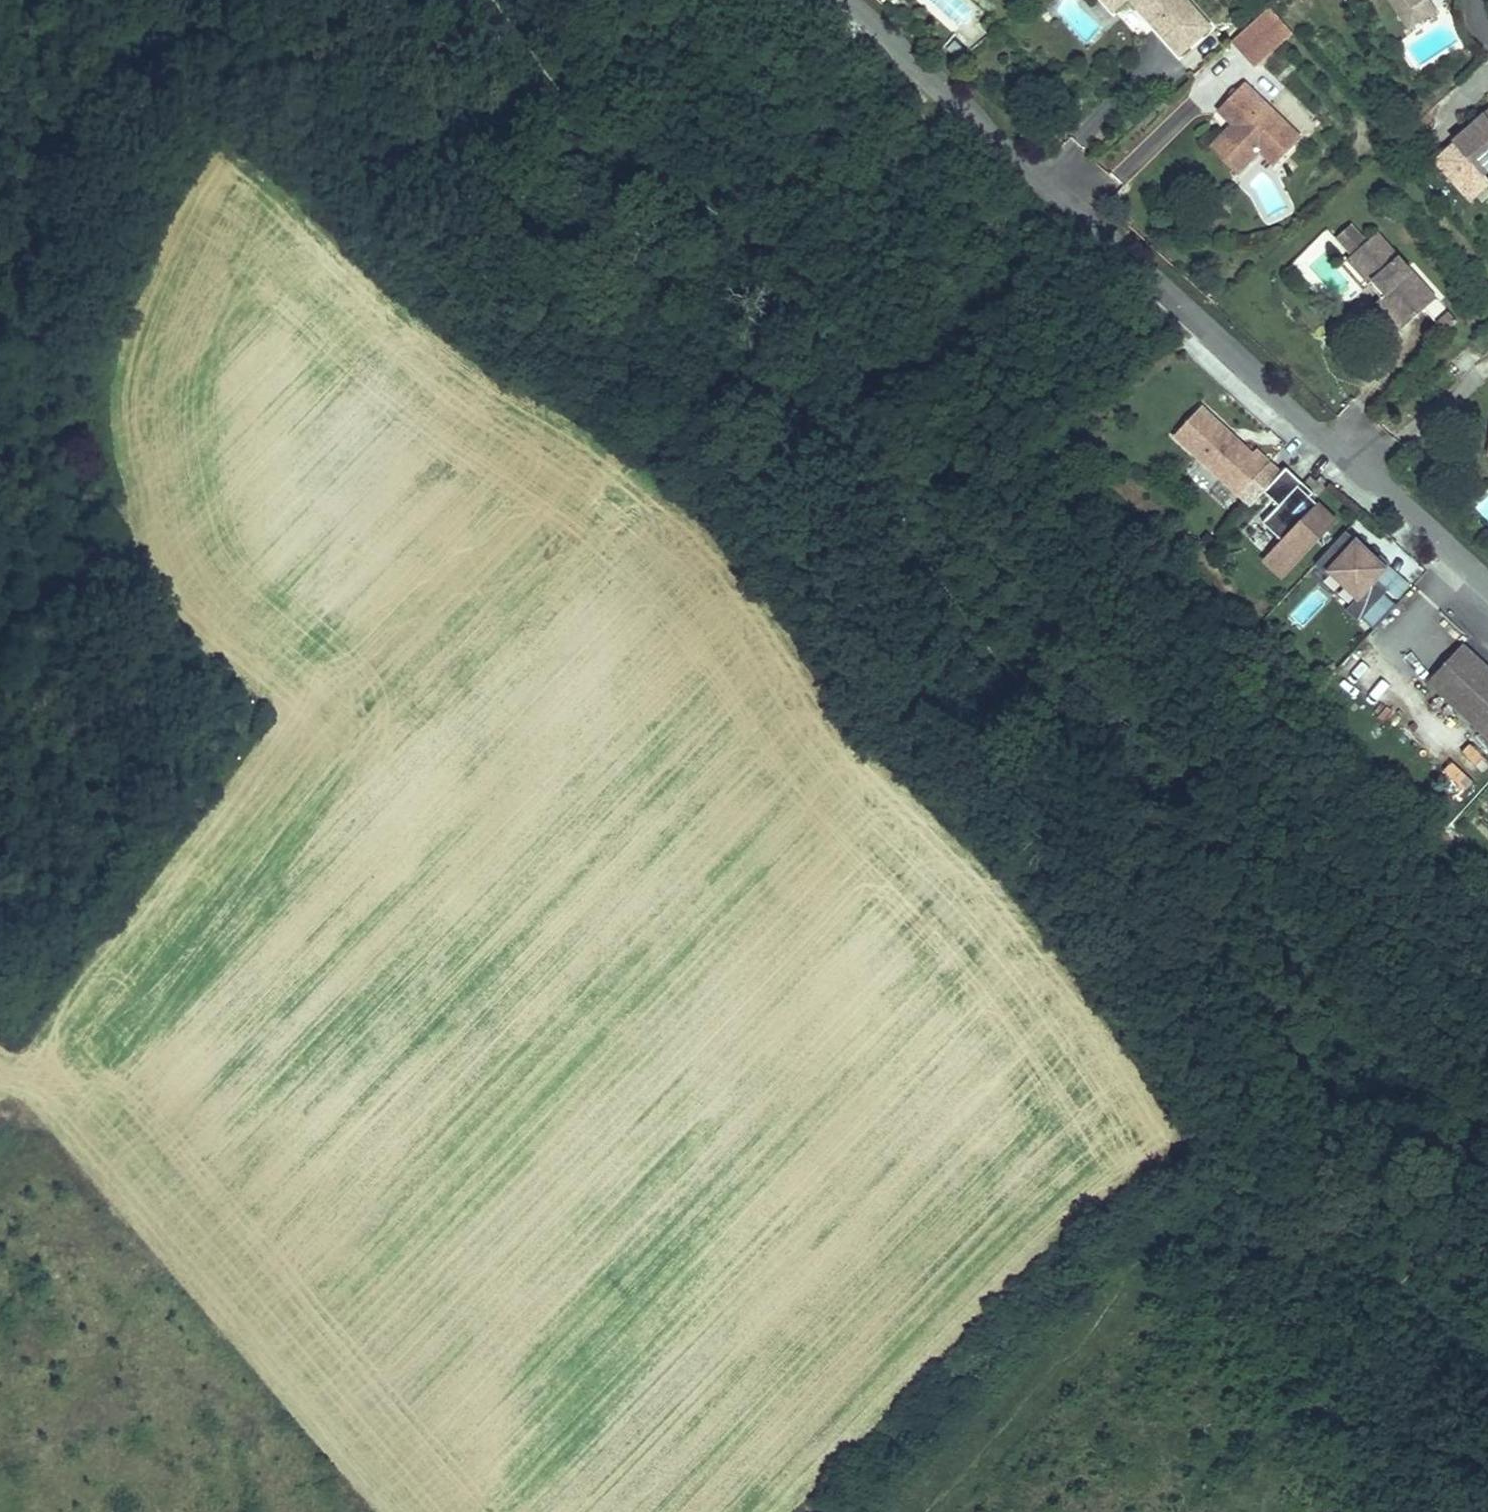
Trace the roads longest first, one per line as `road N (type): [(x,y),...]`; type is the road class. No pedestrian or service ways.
road 1 (residential): [(1487,591),(834,0)]

